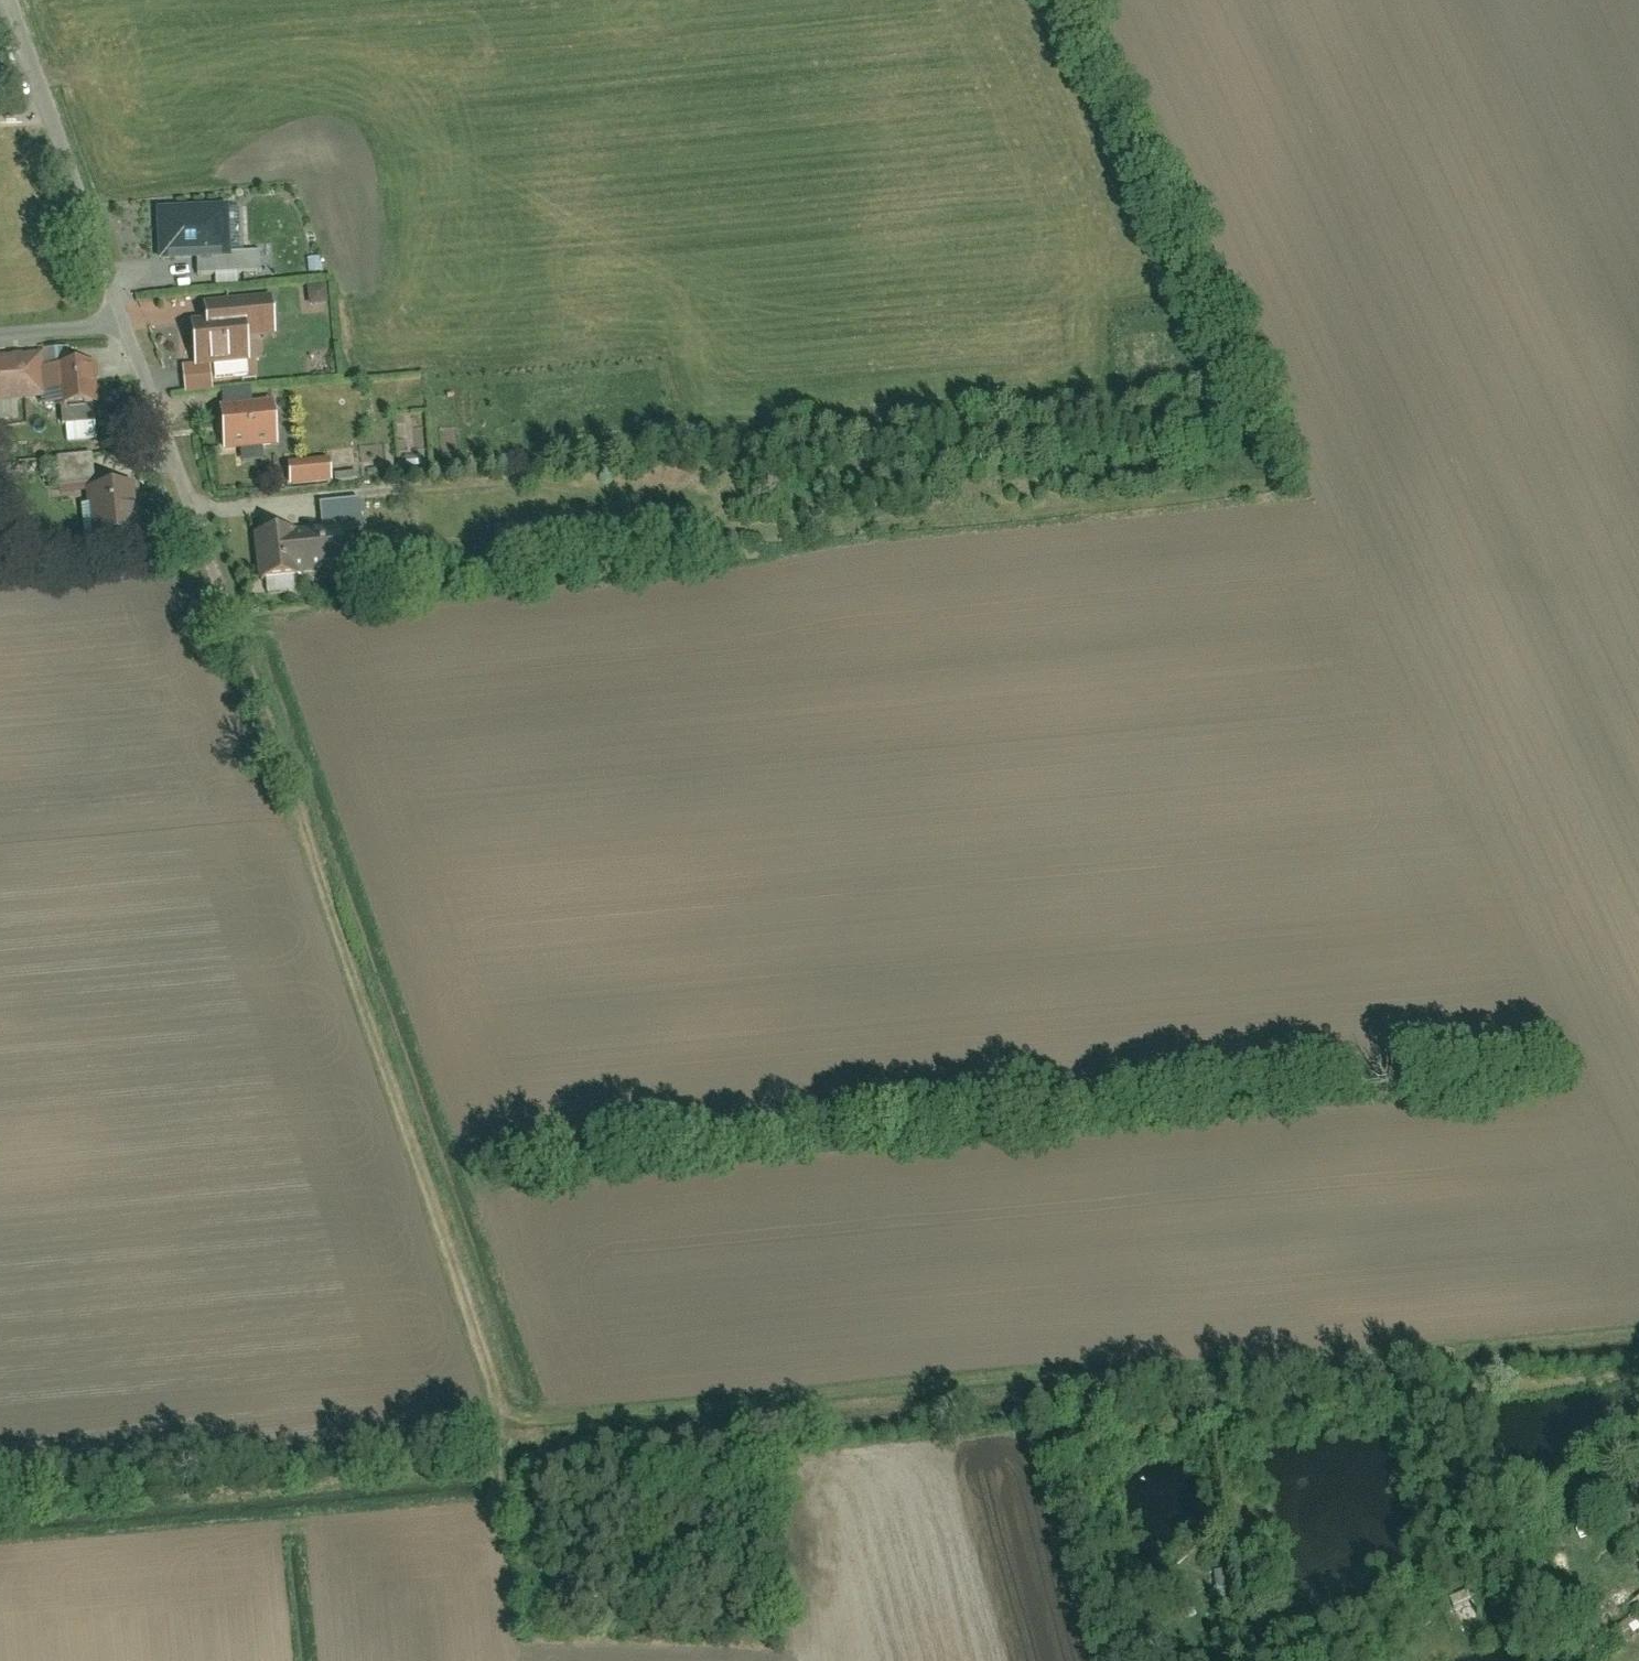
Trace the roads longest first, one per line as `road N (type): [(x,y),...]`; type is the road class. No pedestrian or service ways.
road 1 (track): [(225,609),(511,1450),(468,1465),(0,1512)]
road 2 (track): [(1638,1329),(563,1433),(511,1450)]
road 3 (residential): [(8,0),(126,321)]
road 4 (residential): [(126,321),(225,609)]
road 5 (residential): [(126,321),(0,333)]

